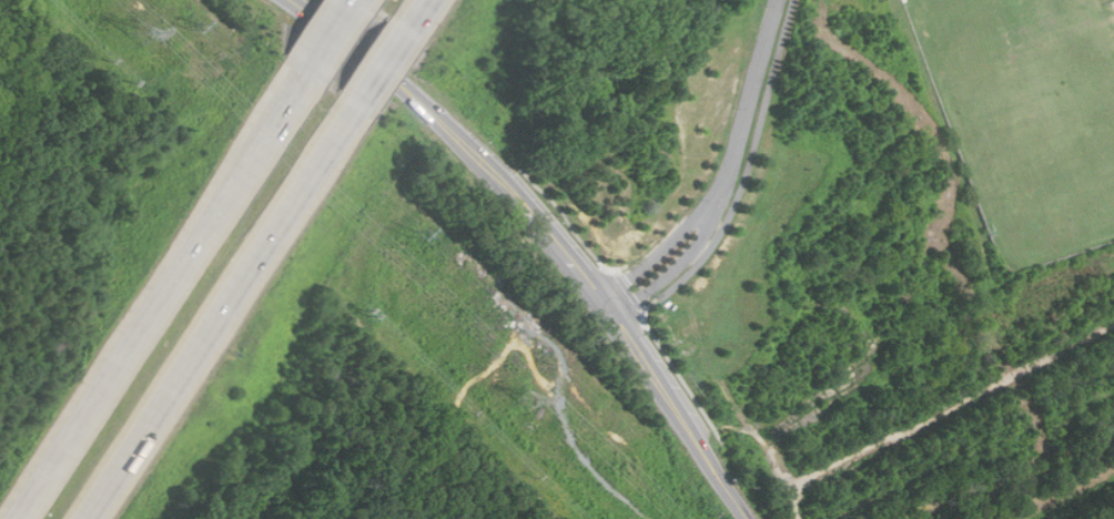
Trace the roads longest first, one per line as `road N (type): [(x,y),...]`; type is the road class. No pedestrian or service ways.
road 1 (secondary): [(747,518),(634,343),(506,182),(407,89),(293,0)]
road 2 (motorway): [(306,72),(15,518)]
road 3 (motorway): [(82,518),(352,105)]
road 4 (residential): [(709,221),(732,186),(781,0)]
road 5 (residential): [(617,319),(685,258),(709,221)]
road 6 (residential): [(709,221),(685,230),(601,298)]

